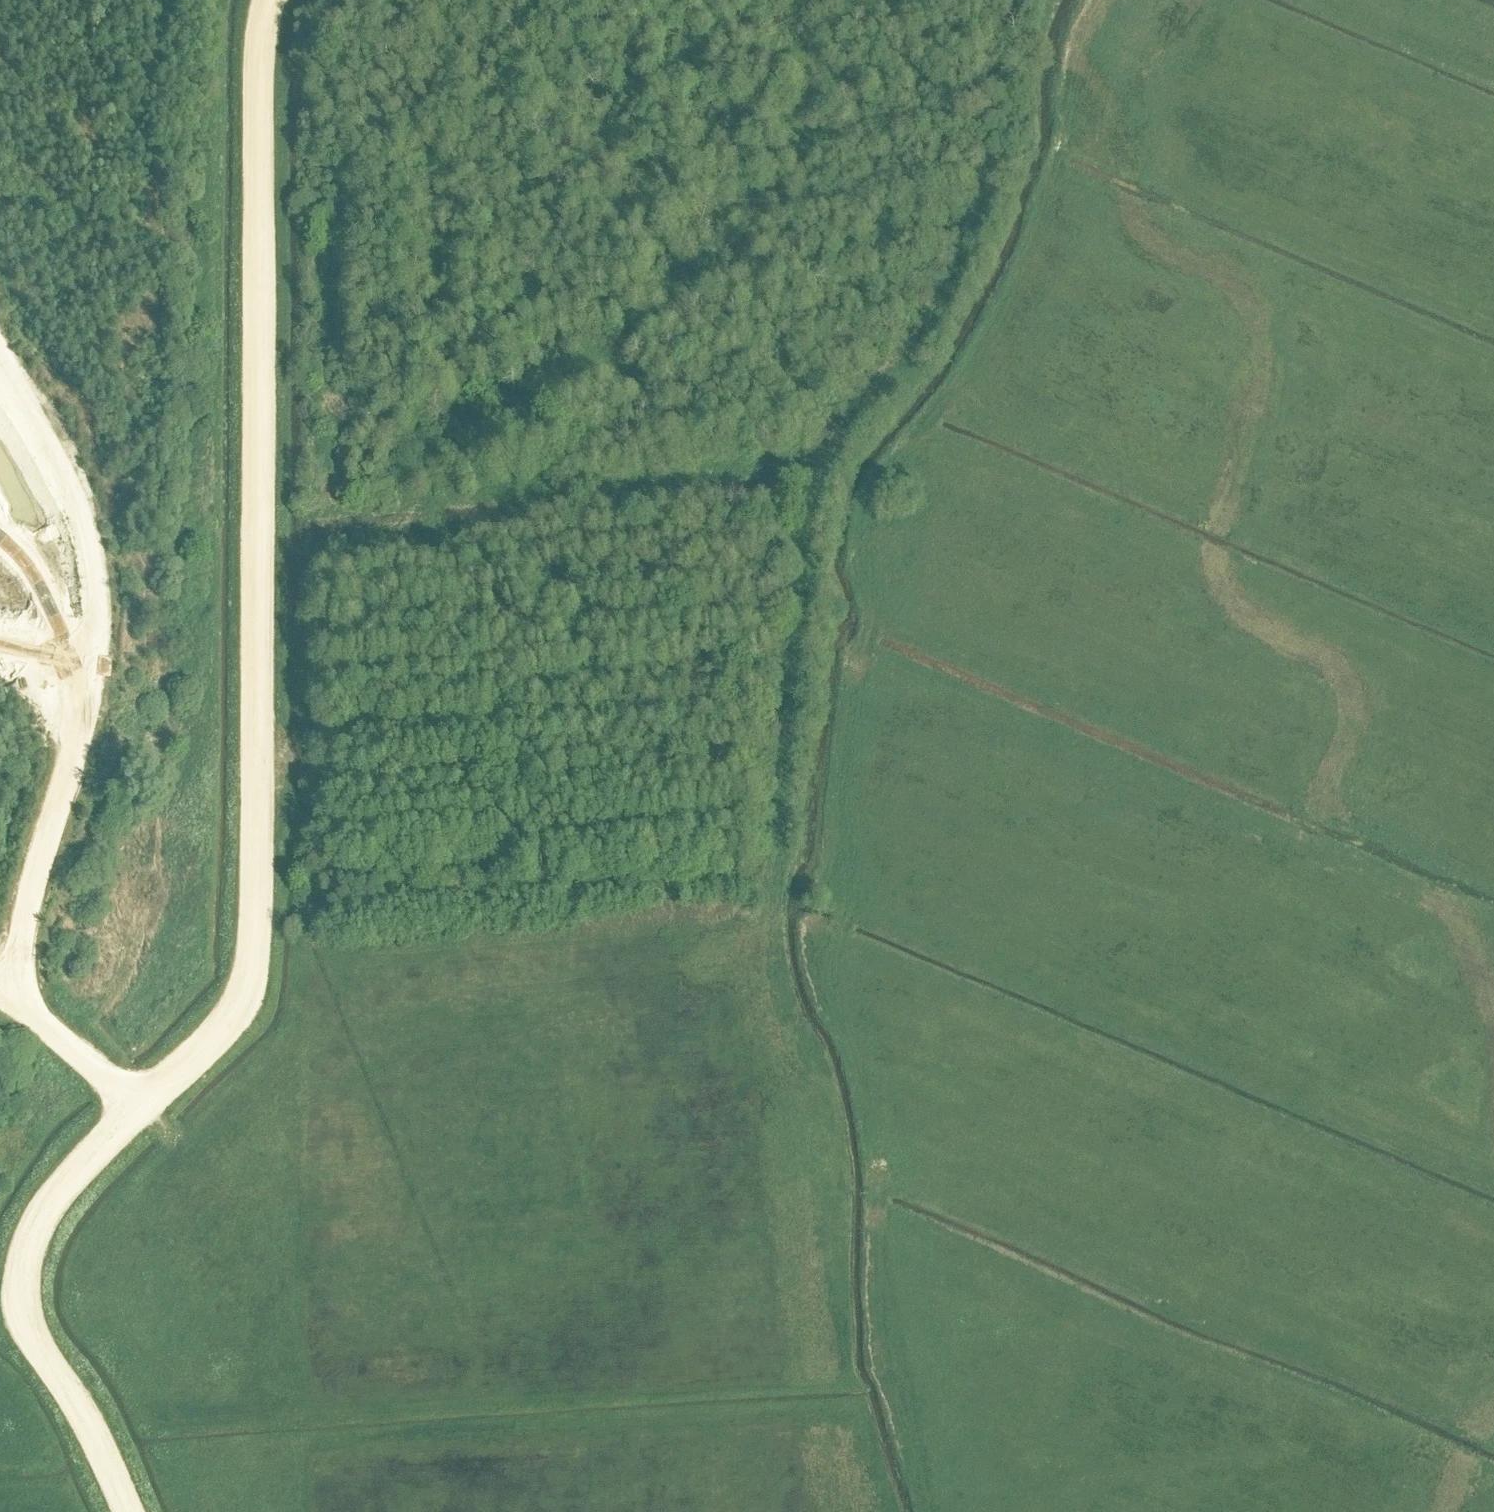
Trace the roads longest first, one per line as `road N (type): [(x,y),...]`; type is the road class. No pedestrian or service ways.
road 1 (track): [(267,0),(255,976),(228,1025),(67,1181),(33,1238),(19,1298),(25,1322),(87,1417),(128,1511)]
road 2 (track): [(0,996),(69,752),(74,678),(52,616),(0,550)]
road 3 (track): [(143,1103),(0,996)]

